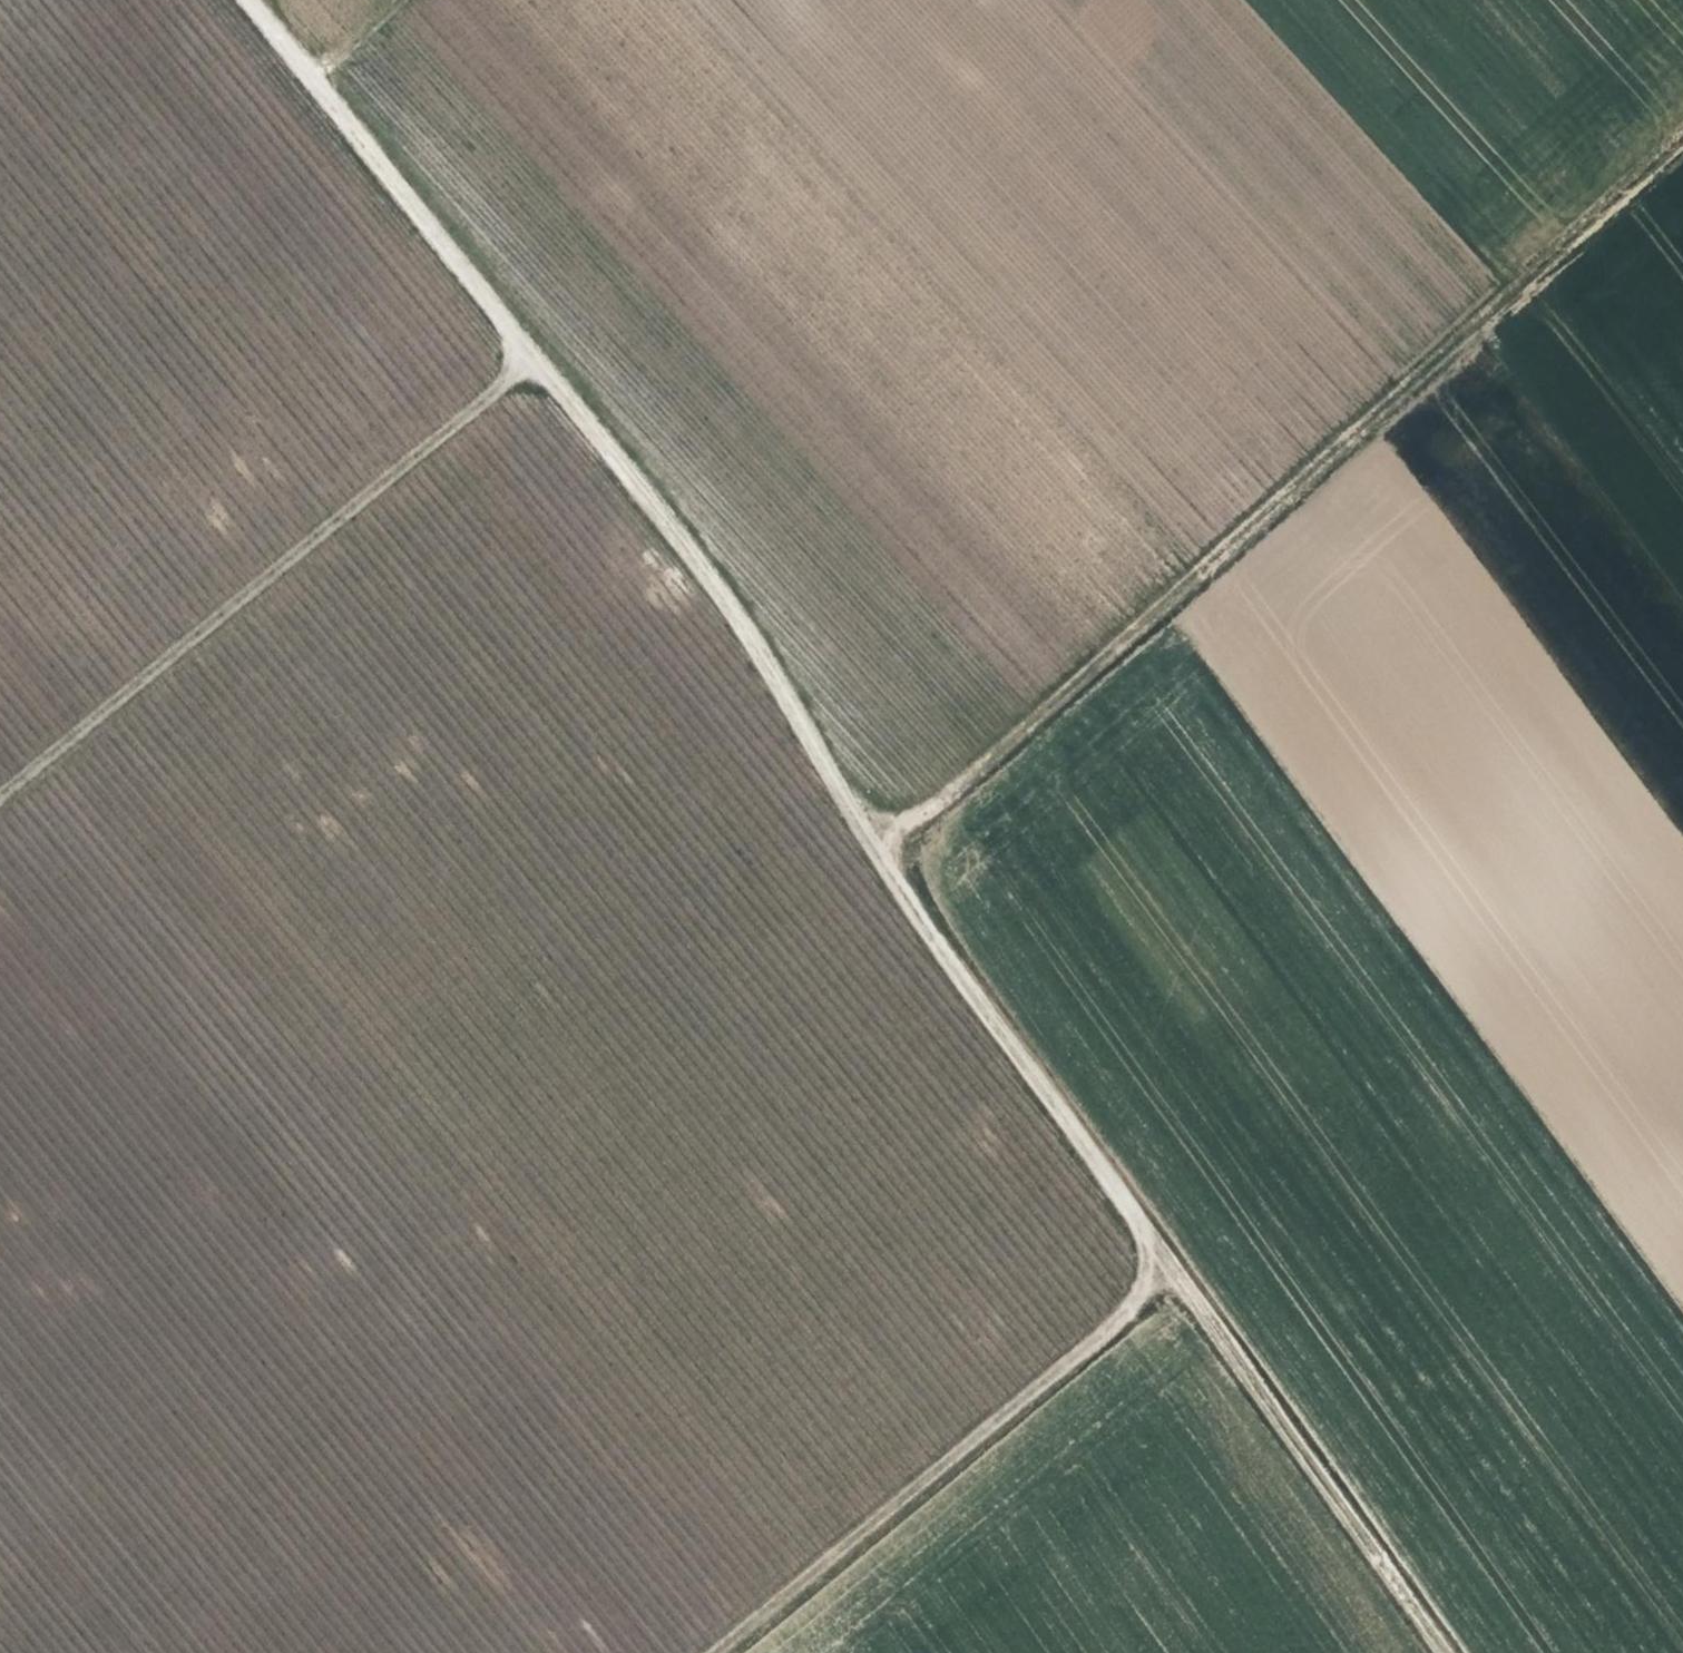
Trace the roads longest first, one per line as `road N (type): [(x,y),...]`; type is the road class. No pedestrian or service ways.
road 1 (track): [(0,794),(532,354),(755,627),(863,826),(925,819),(1682,143)]
road 2 (track): [(863,826),(914,910),(1178,1269),(717,1652)]
road 3 (track): [(1449,1652),(1178,1269)]
road 4 (track): [(532,354),(250,0)]

